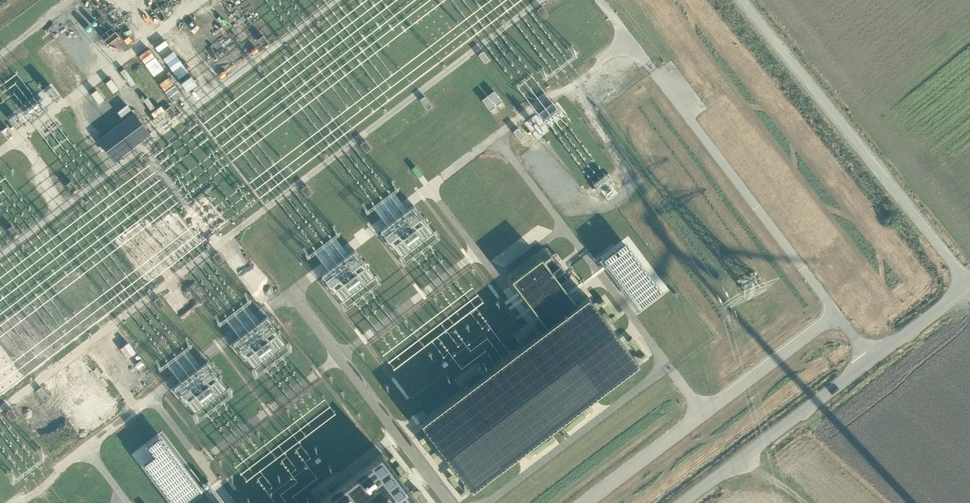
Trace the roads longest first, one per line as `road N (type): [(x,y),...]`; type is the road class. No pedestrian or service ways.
road 1 (unclassified): [(728,0),(969,286)]
road 2 (unclassified): [(675,502),(969,290)]

